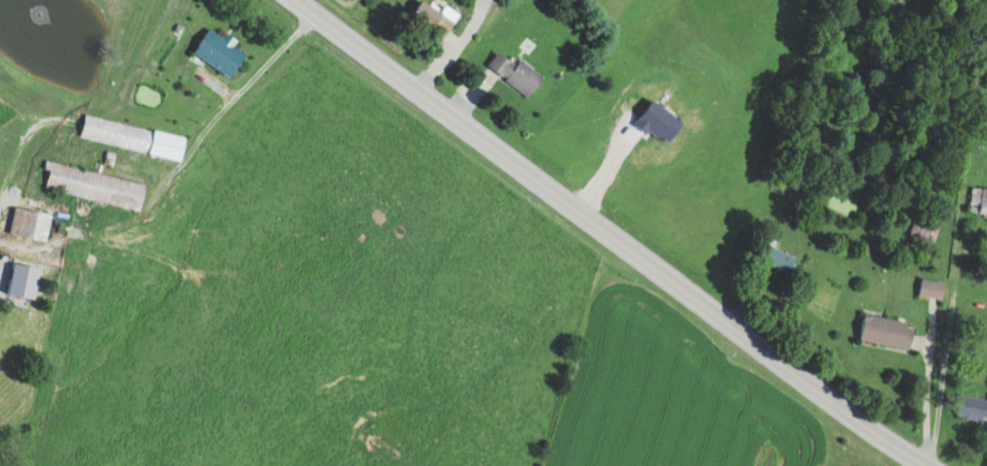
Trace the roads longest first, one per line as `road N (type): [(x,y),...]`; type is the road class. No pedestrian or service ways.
road 1 (primary): [(298,0),(930,465)]

